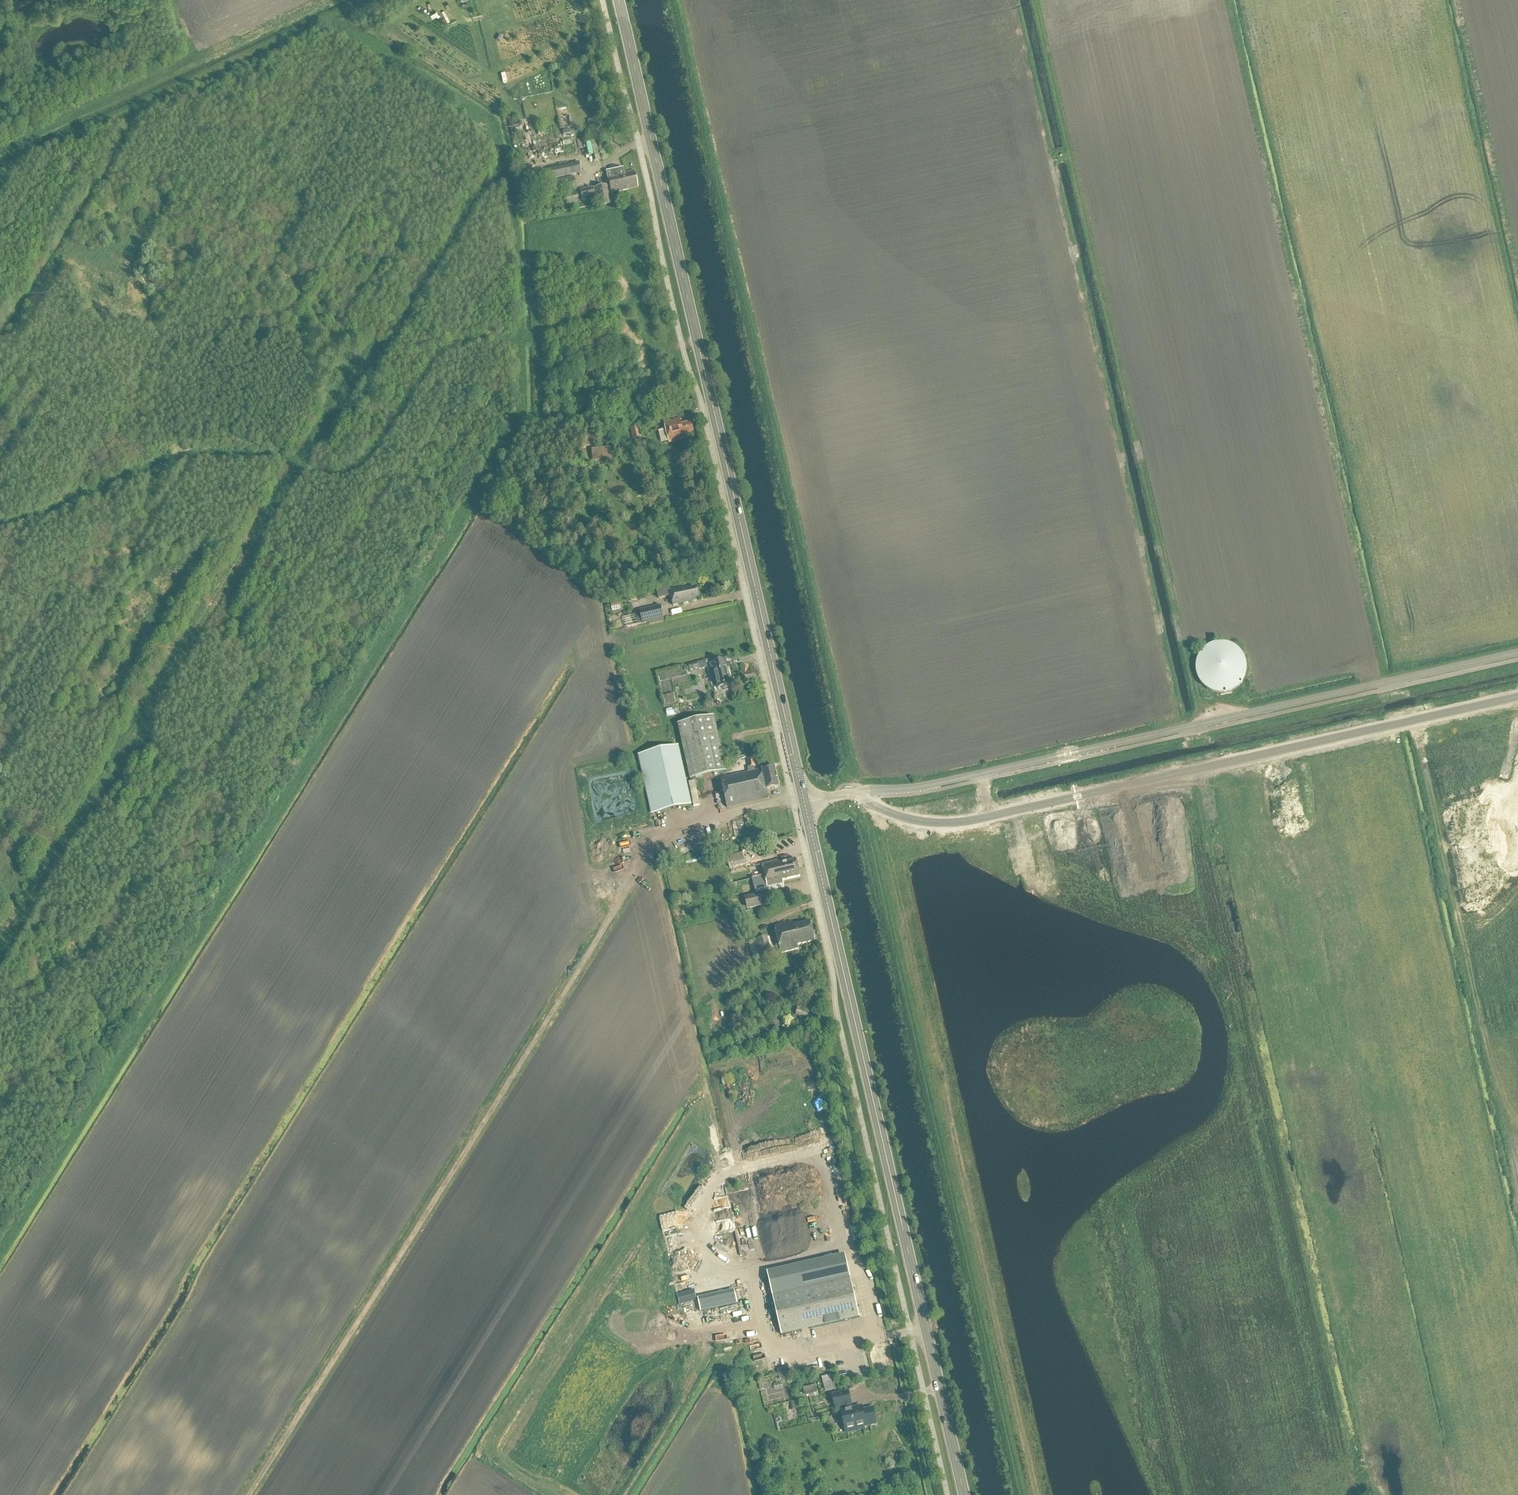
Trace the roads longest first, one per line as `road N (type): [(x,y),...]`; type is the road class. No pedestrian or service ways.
road 1 (primary): [(804,804),(619,0)]
road 2 (track): [(666,829),(247,1494)]
road 3 (unclassified): [(1517,653),(940,784),(804,804)]
road 4 (primary): [(964,1494),(804,804)]

